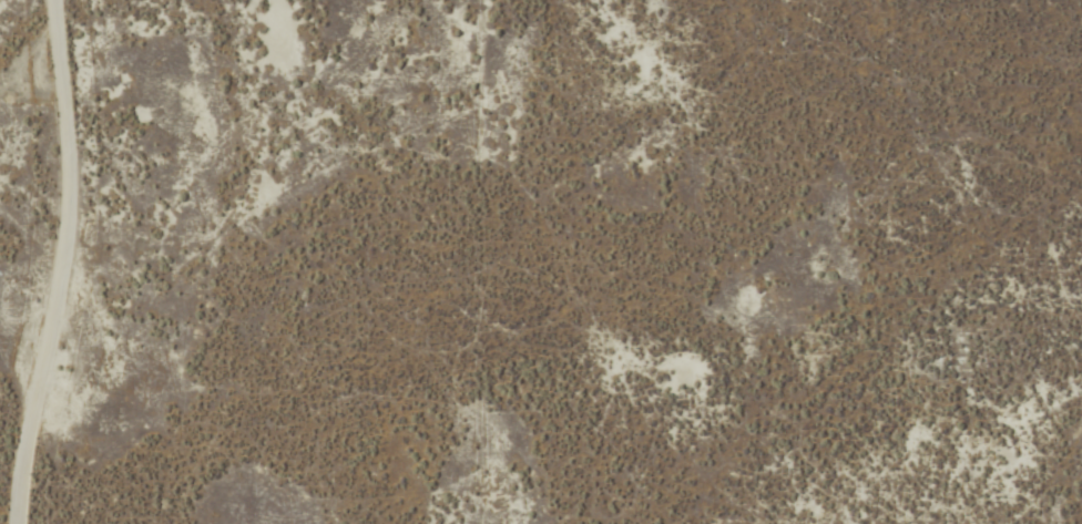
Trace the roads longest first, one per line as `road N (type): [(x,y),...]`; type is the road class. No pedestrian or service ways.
road 1 (track): [(35,523),(44,420),(76,284),(83,183),(71,0)]

